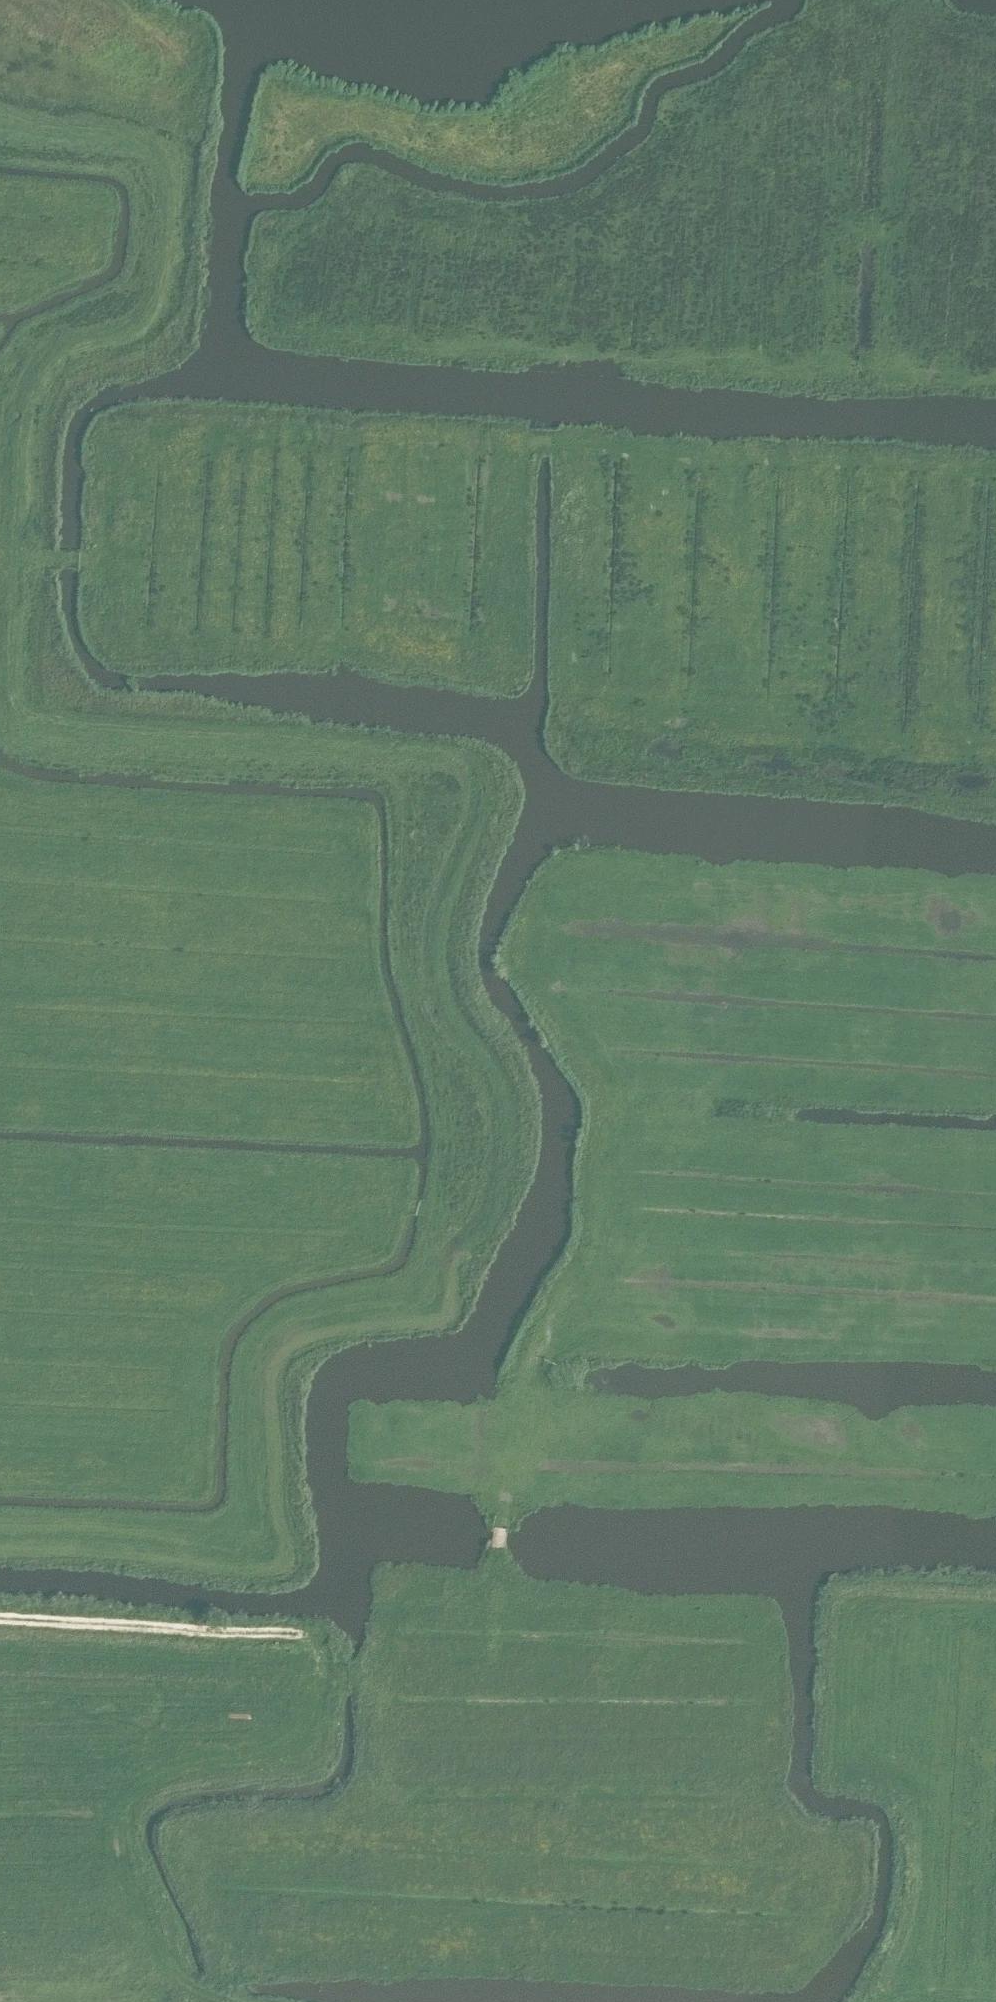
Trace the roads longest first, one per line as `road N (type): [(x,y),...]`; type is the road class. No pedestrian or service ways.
road 1 (track): [(296,1634),(0,1619)]

